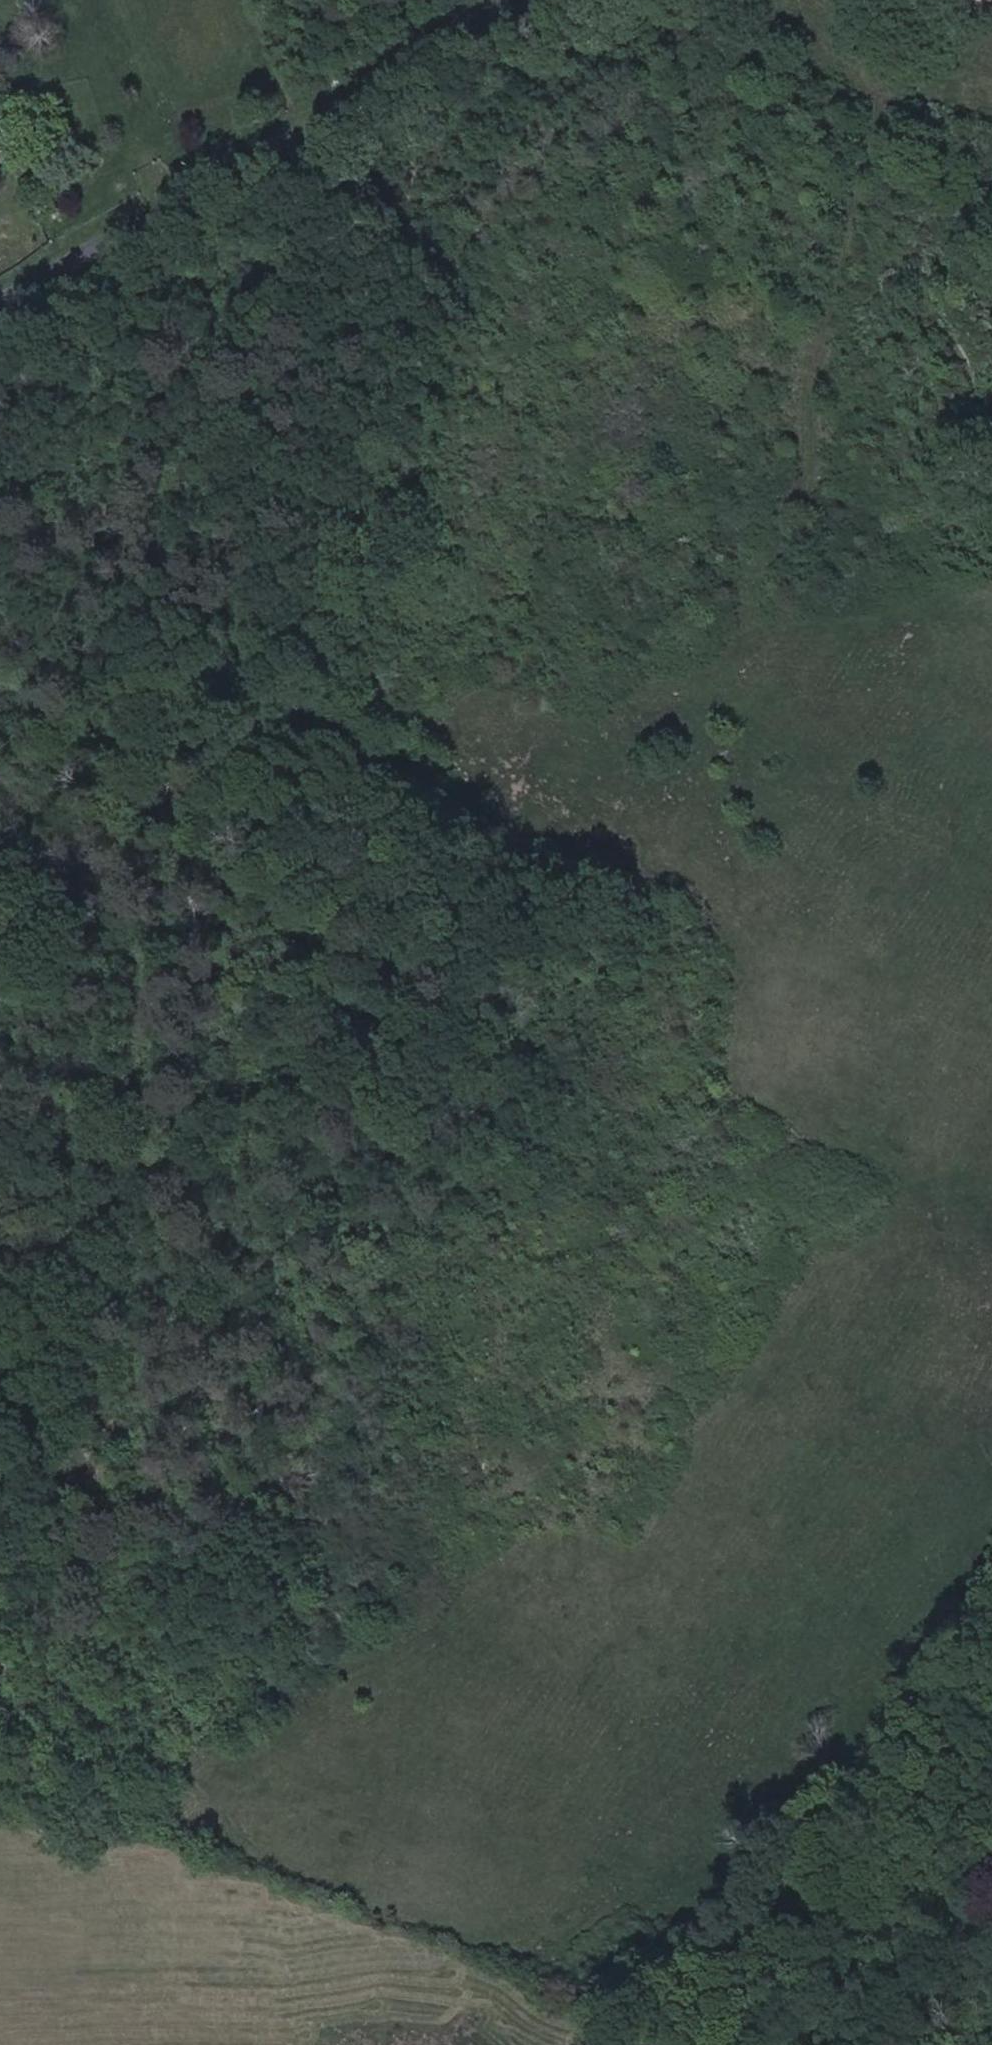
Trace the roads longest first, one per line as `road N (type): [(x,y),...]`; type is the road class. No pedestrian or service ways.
road 1 (tertiary): [(0,318),(84,259),(372,98),(569,0)]
road 2 (track): [(888,0),(926,109),(959,309),(991,413)]

